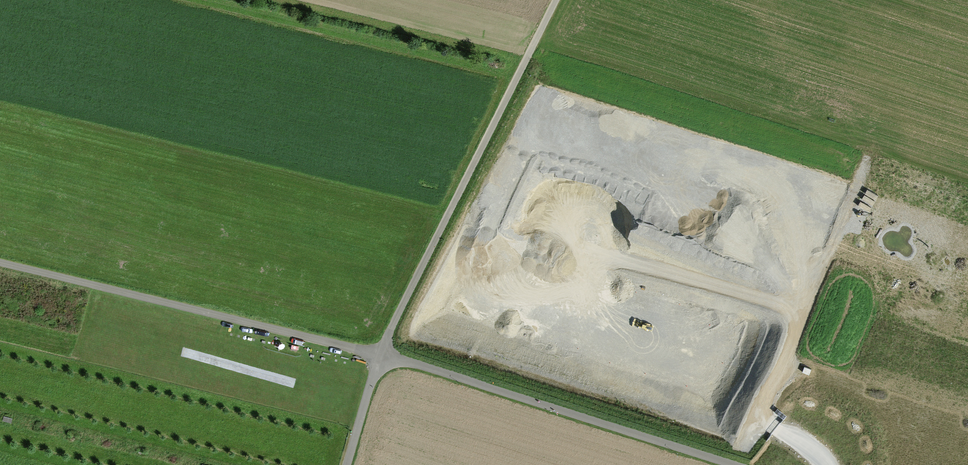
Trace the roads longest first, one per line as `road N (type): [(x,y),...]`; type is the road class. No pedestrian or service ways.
road 1 (track): [(377,354),(555,0)]
road 2 (track): [(0,262),(377,354)]
road 3 (track): [(732,464),(377,354)]

